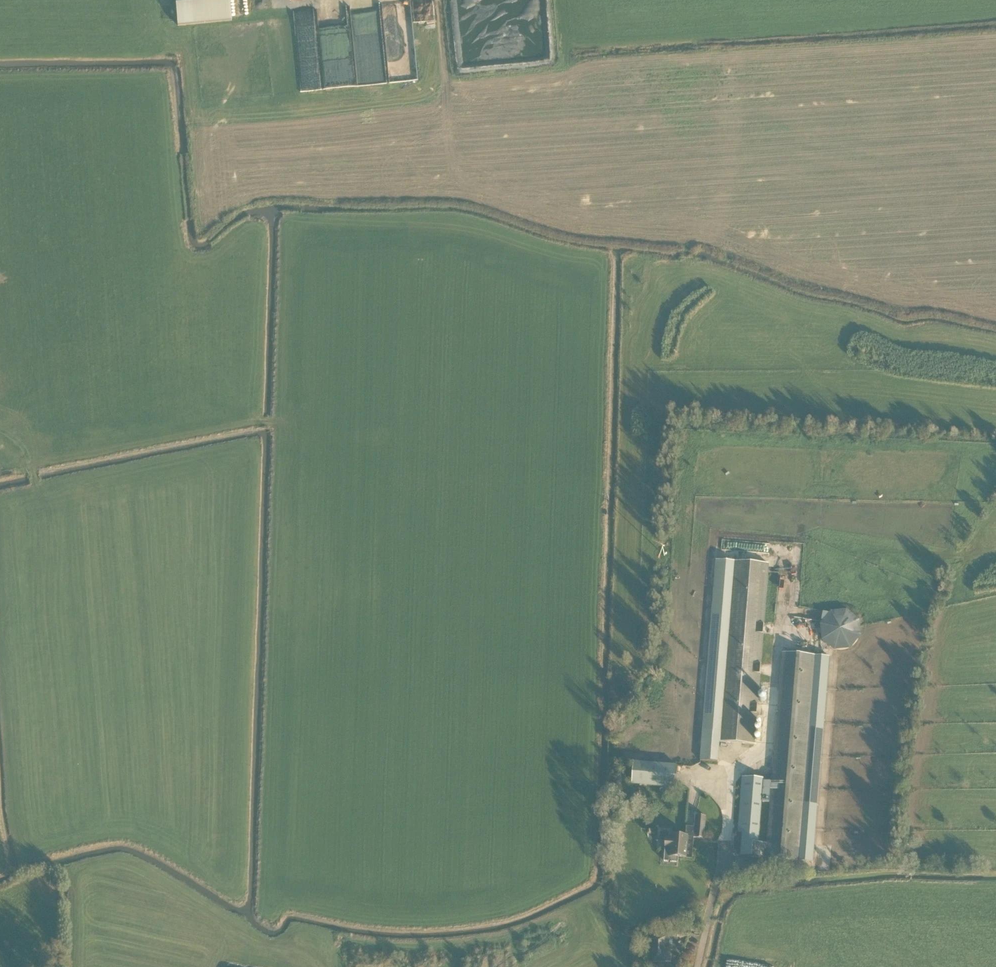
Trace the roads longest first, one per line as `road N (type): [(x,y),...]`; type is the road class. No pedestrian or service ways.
road 1 (unclassified): [(699,966),(728,838)]

